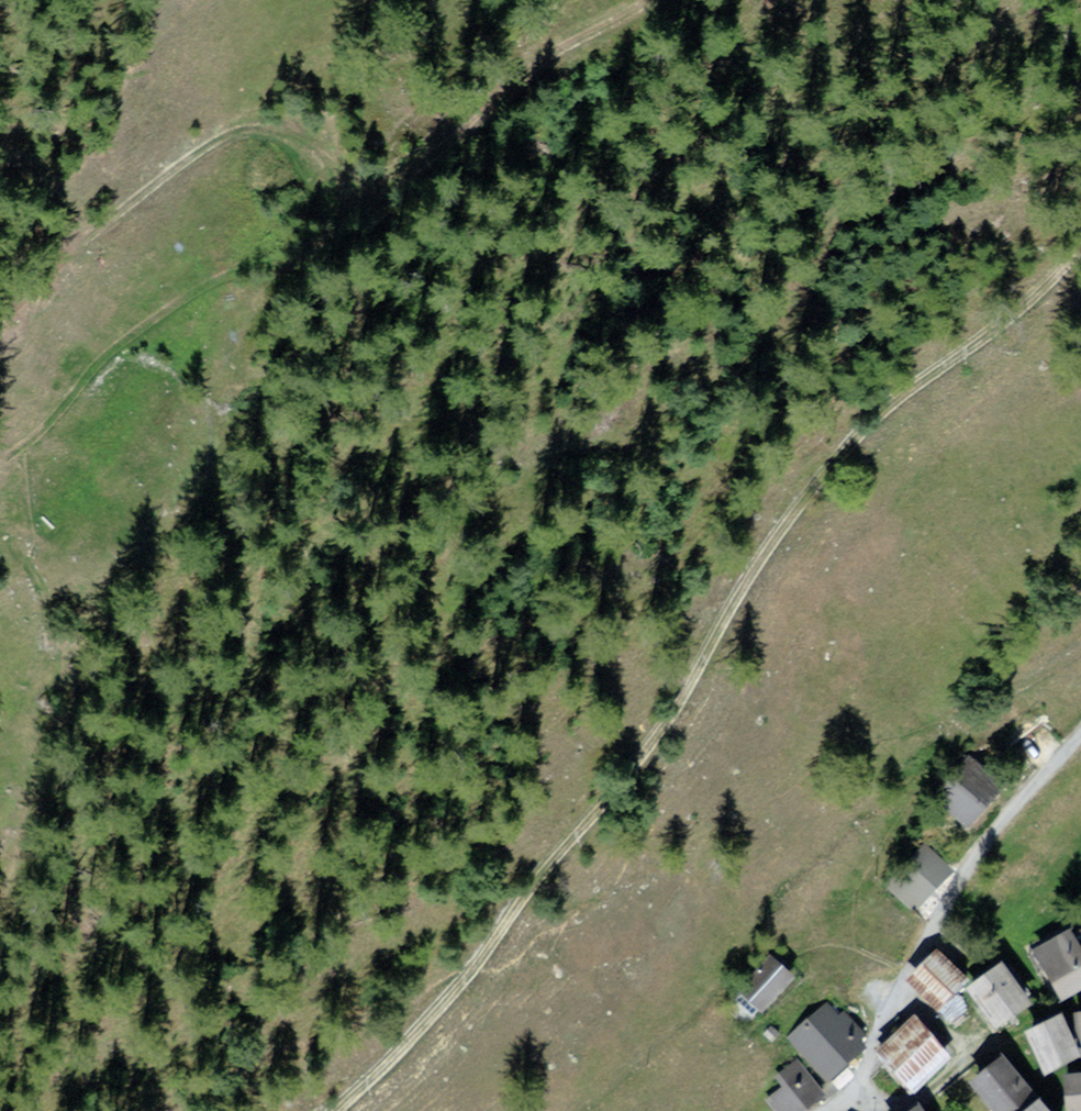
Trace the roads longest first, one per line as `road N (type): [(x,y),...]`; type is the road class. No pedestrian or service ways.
road 1 (track): [(423,1020),(493,921),(642,743),(766,503),(962,320),(1056,261),(1080,215)]
road 2 (track): [(391,198),(353,196),(305,150),(263,129),(227,134),(120,211),(0,325)]
road 3 (residential): [(815,1110),(854,1085),(871,1061),(889,989),(950,884),(1080,731)]
road 4 (track): [(391,198),(269,277),(190,289),(112,343),(67,404),(20,447)]
road 5 (track): [(681,0),(391,198)]
road 6 (track): [(333,1110),(423,1020)]

